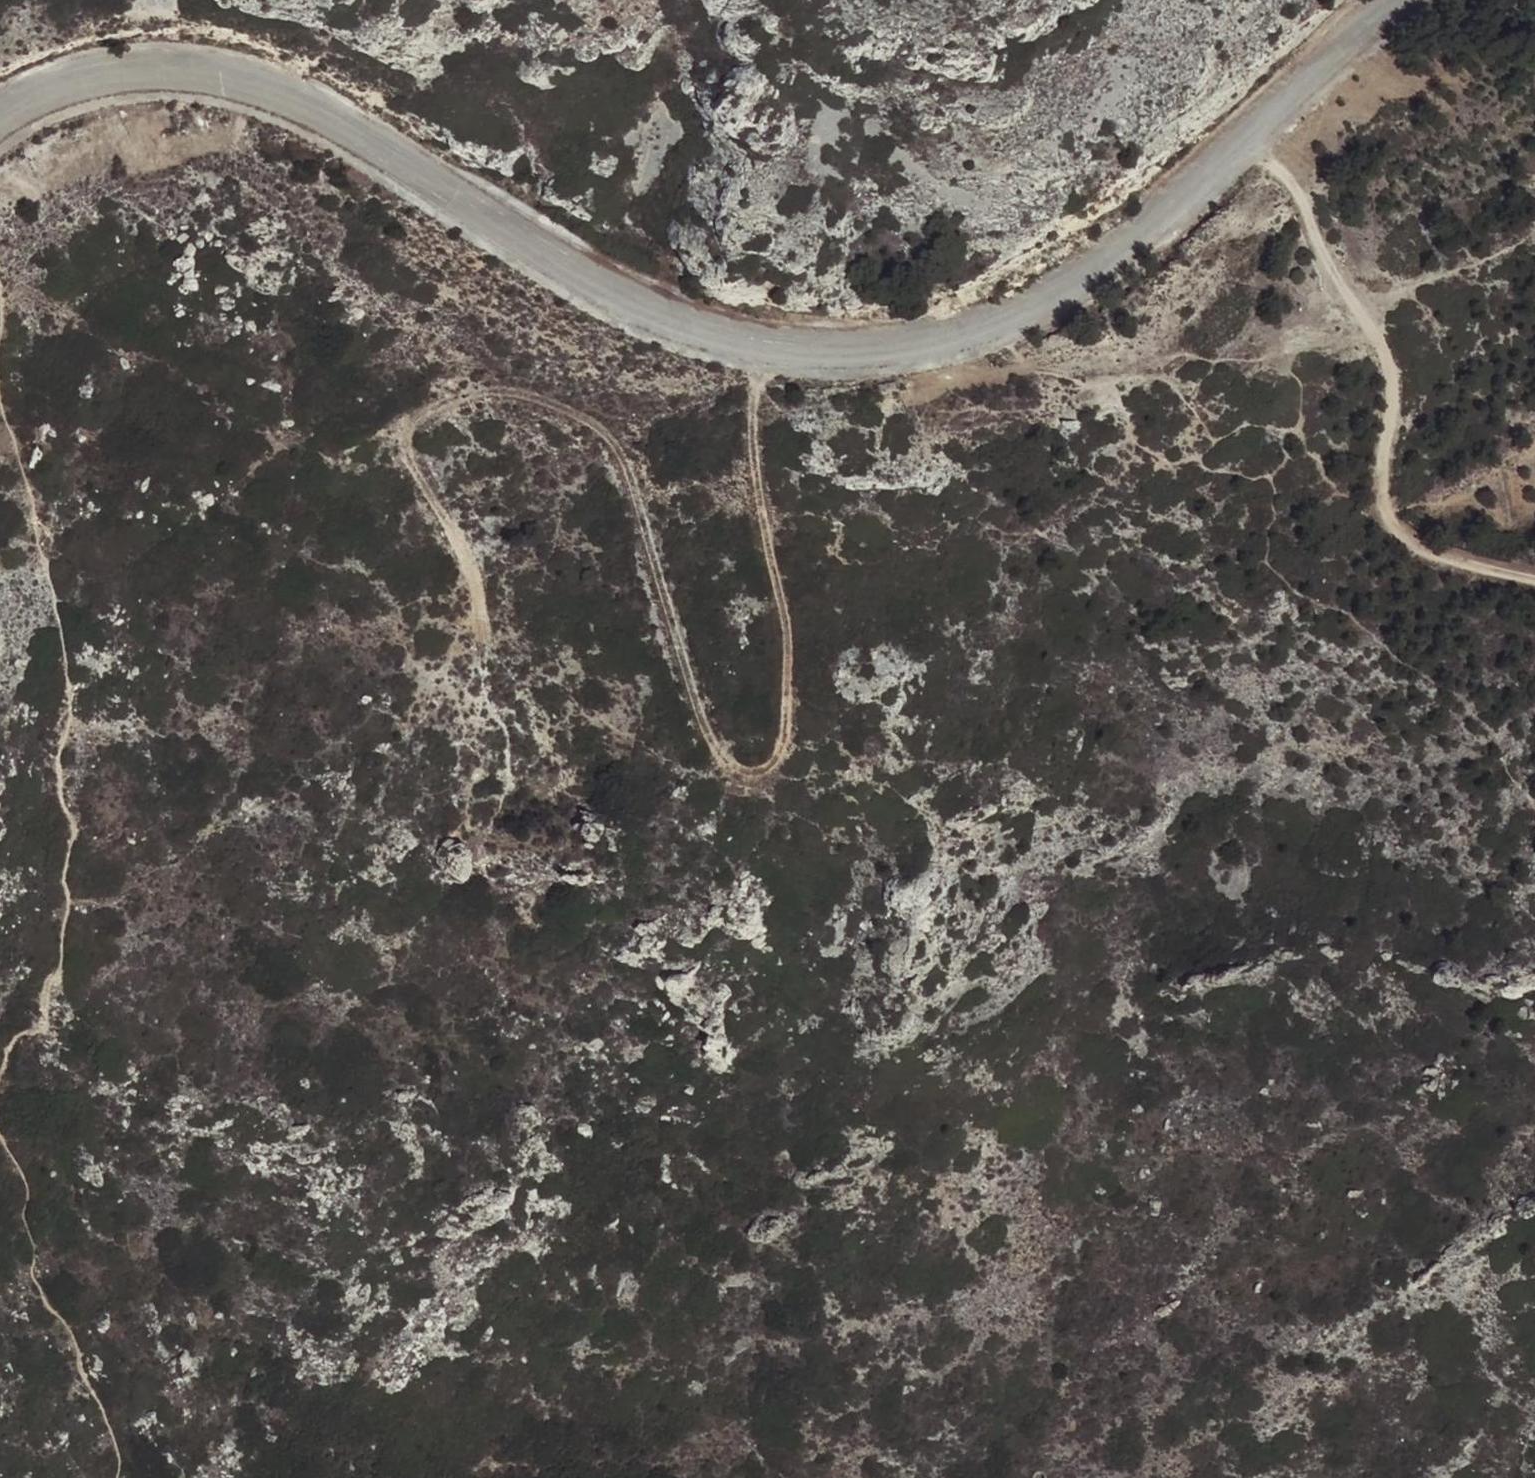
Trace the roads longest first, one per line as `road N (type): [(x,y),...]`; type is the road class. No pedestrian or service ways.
road 1 (unclassified): [(0,113),(93,71),(168,64),(232,73),(305,97),(664,315),(796,346),(917,342),(973,330),(1084,269),(1250,137),(1391,0)]
road 2 (track): [(1534,565),(1415,536),(1374,455),(1397,388),(1395,361),(1250,137)]

